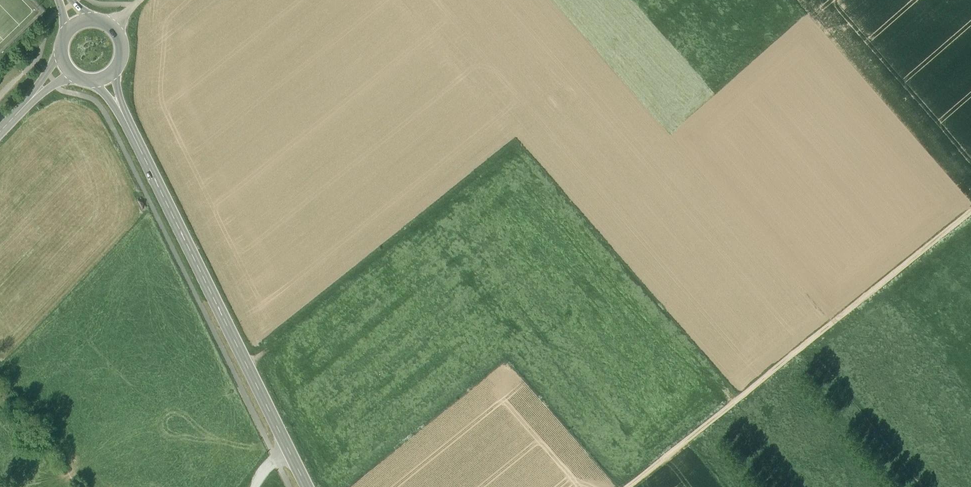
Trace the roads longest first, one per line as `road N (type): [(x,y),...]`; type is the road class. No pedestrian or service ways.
road 1 (secondary): [(310,486),(107,75)]
road 2 (track): [(647,486),(970,226)]

